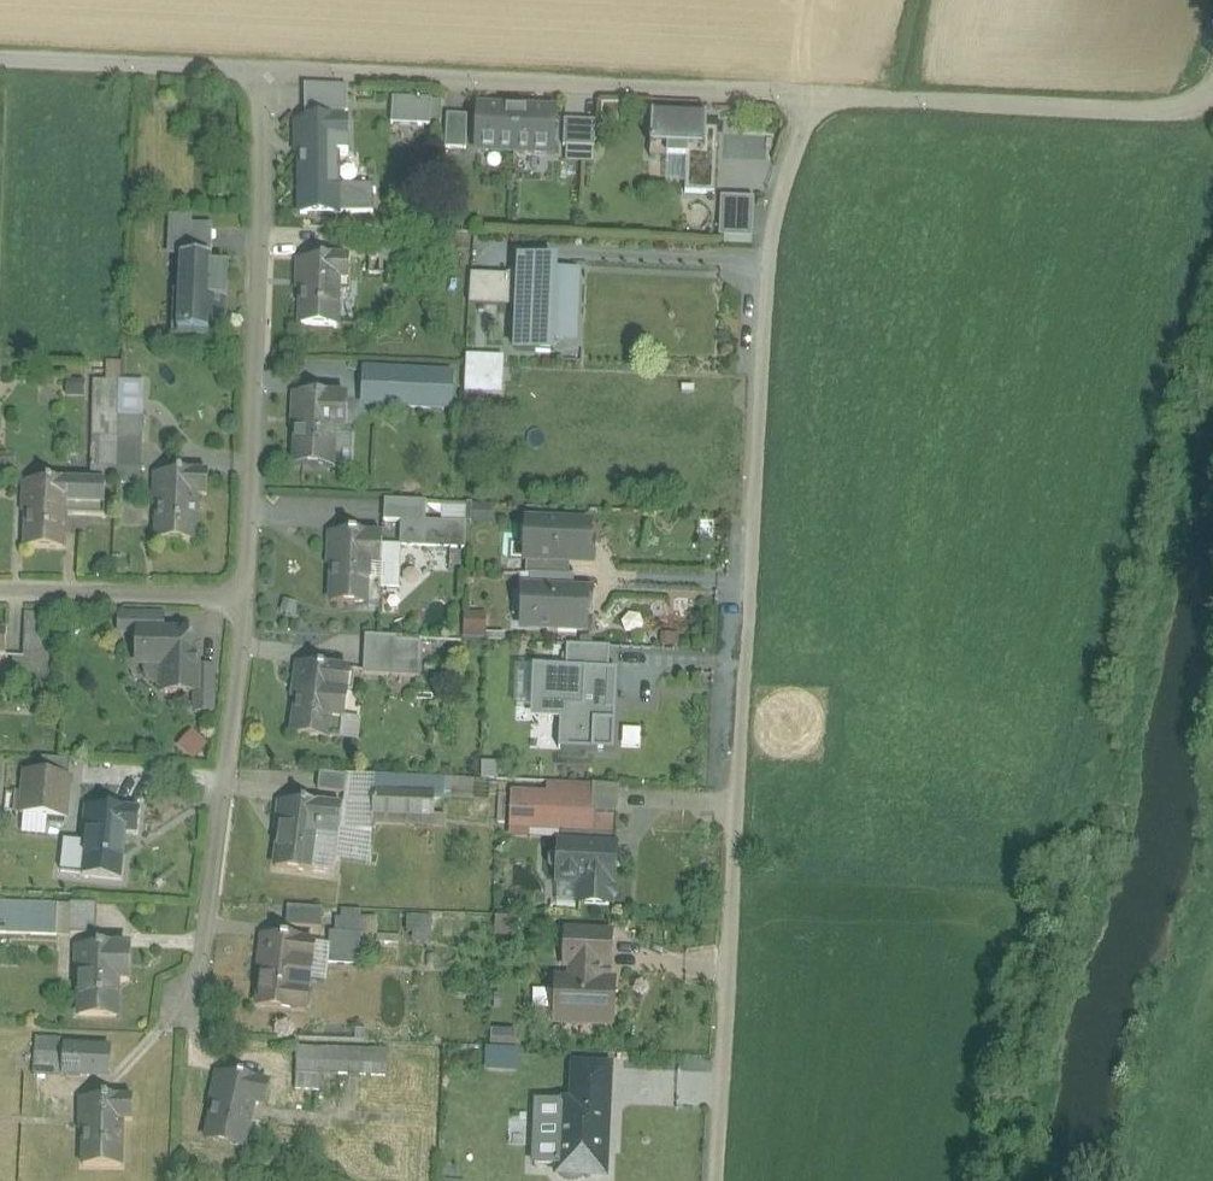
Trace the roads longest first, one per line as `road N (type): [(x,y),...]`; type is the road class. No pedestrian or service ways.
road 1 (unclassified): [(712,1180),(771,253),(817,95)]
road 2 (unclassified): [(270,67),(817,95)]
road 3 (residential): [(270,67),(256,587)]
road 4 (residential): [(256,587),(232,807),(187,1007)]
road 5 (unclassified): [(817,95),(1145,111),(1189,105),(1212,90)]
road 6 (unclassified): [(0,57),(270,67)]
road 7 (residential): [(256,587),(0,587)]

